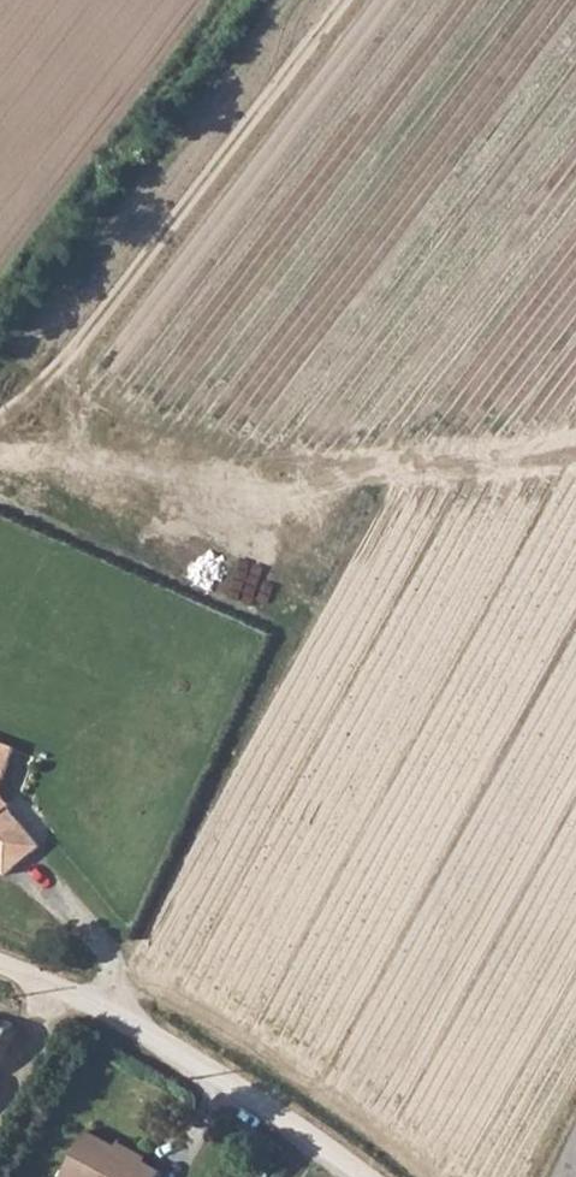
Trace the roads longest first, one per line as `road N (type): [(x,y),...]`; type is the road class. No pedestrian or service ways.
road 1 (unclassified): [(0,965),(165,1044),(366,1176)]
road 2 (track): [(0,316),(227,0)]

